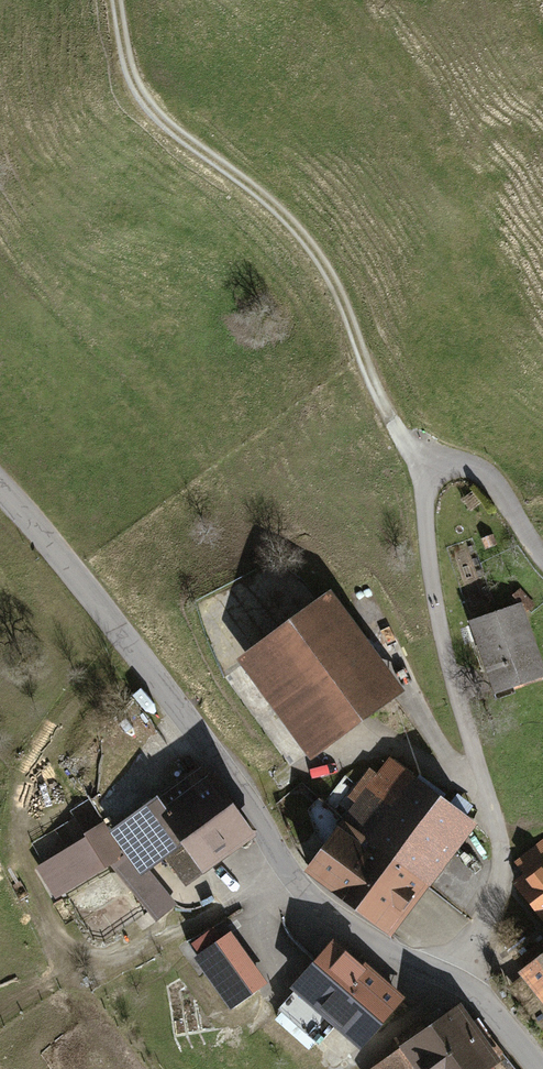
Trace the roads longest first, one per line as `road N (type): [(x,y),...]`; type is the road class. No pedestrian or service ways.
road 1 (unclassified): [(538,1068),(484,1004),(450,978),(301,898),(232,777),(0,490)]
road 2 (track): [(450,978),(495,895),(501,860),(435,603),(427,481),(465,467),(482,476),(542,559)]
road 3 (track): [(117,0),(137,89),(159,118),(303,236),(337,288),(391,421),(427,481)]

